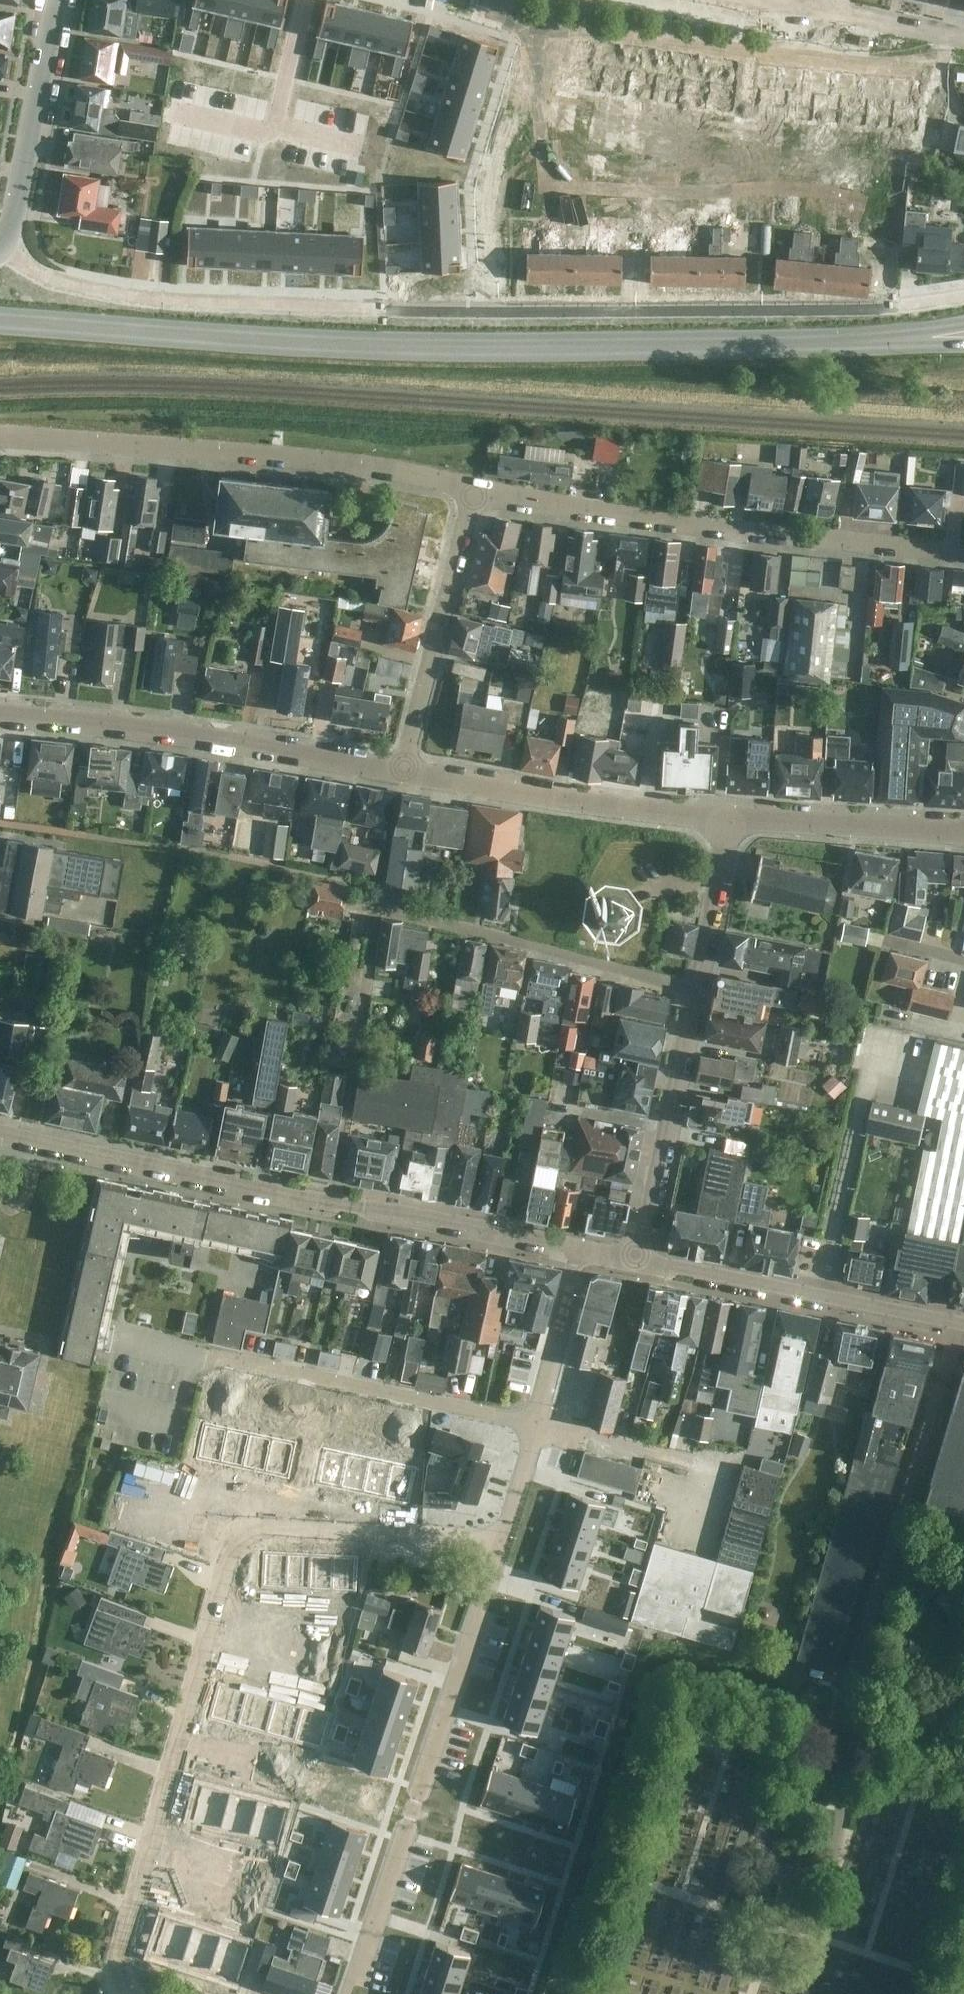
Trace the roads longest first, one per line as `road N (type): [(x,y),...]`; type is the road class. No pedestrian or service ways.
road 1 (residential): [(4,251),(55,281),(93,290),(337,307),(699,310),(893,306),(963,295)]
road 2 (primary): [(933,337),(549,350),(0,320)]
road 3 (residential): [(118,1993),(111,1984),(127,1918),(230,1551),(264,1529),(503,1537)]
road 4 (residential): [(963,552),(694,526),(475,489)]
road 5 (residential): [(343,1993),(377,1917),(503,1537)]
road 6 (residential): [(0,438),(335,464),(475,489)]
road 7 (unclassified): [(403,772),(0,714)]
road 8 (residential): [(0,1135),(332,1204)]
road 9 (residential): [(533,1430),(204,1354)]
road 10 (residential): [(636,1259),(963,1325)]
road 11 (unclassified): [(731,817),(403,772)]
road 12 (residential): [(697,989),(377,910)]
road 13 (residential): [(332,1204),(377,910)]
road 14 (residential): [(403,772),(475,489)]
road 15 (unclassified): [(636,1259),(697,989)]
road 16 (residential): [(4,251),(57,0)]
road 17 (residential): [(332,1204),(579,1249)]
road 18 (unclassified): [(963,831),(731,817)]
road 19 (residential): [(533,1430),(579,1249)]
road 20 (unclassified): [(697,989),(731,817)]
road 21 (residential): [(963,37),(809,3)]
road 22 (residential): [(377,910),(403,772)]

